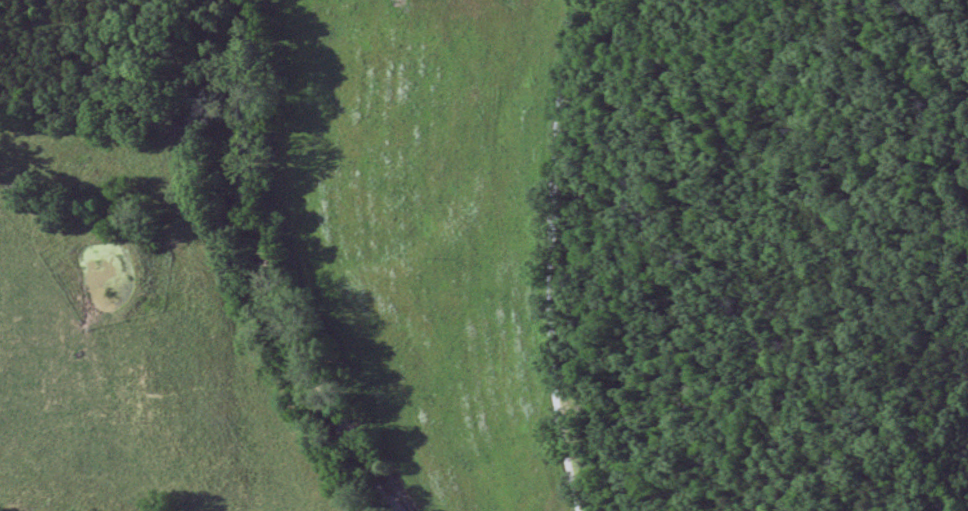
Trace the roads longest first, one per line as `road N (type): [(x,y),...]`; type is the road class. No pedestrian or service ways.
road 1 (residential): [(559,432),(554,154),(618,0)]

